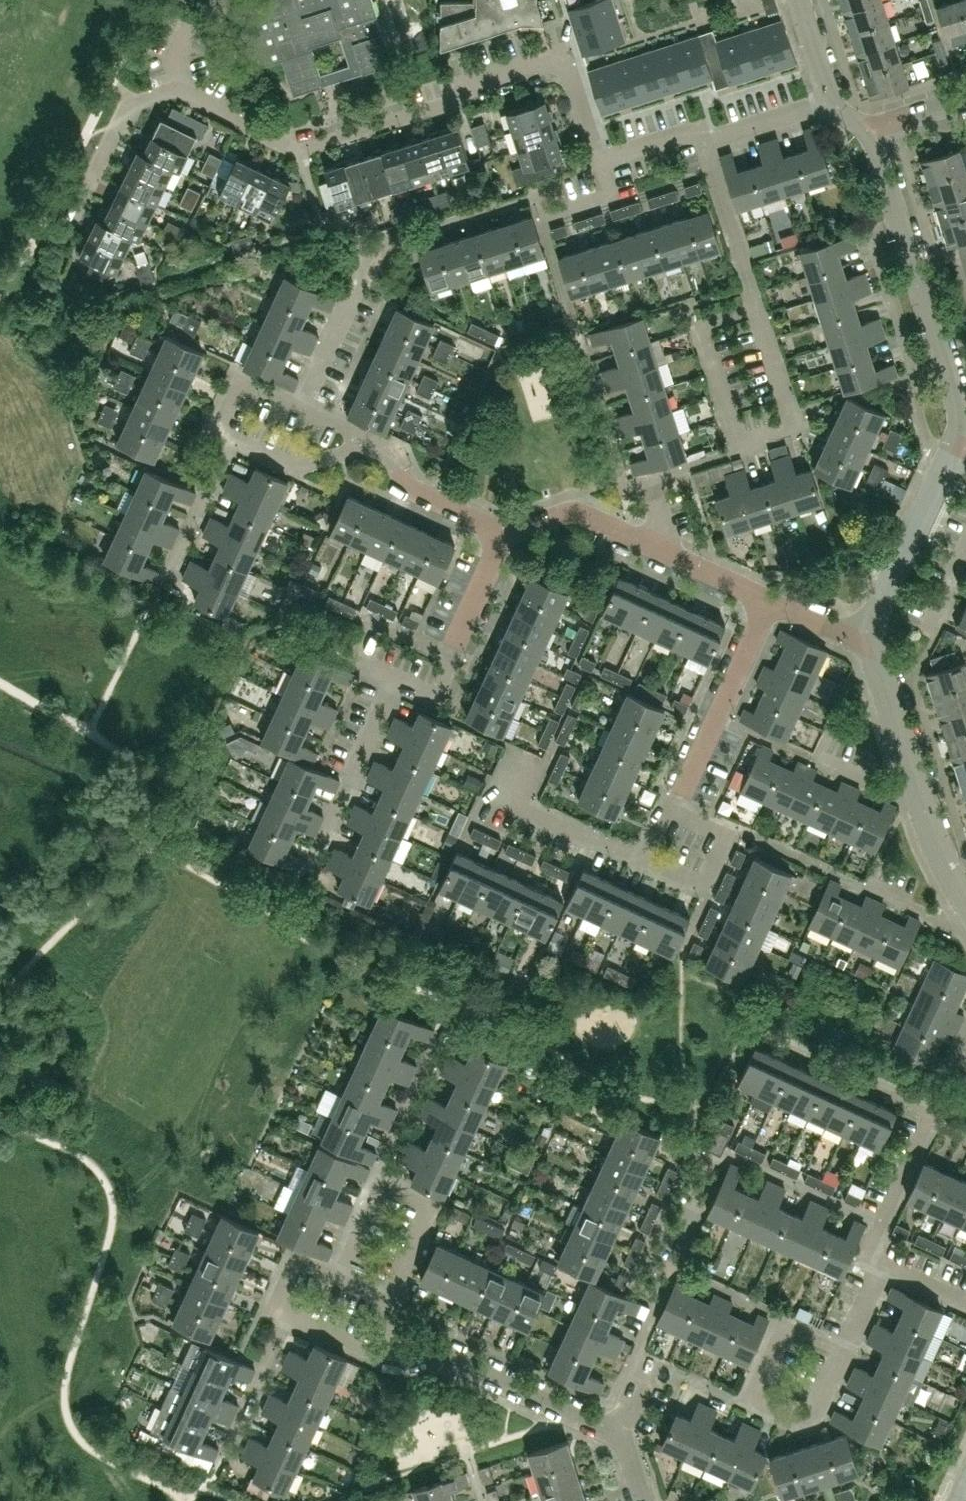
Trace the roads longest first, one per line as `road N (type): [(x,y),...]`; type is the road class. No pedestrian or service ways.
road 1 (residential): [(303,150),(445,106),(466,86),(565,53),(599,158)]
road 2 (residential): [(881,1269),(863,1261),(934,1110),(768,1034)]
road 3 (residential): [(61,235),(132,99),(185,92),(303,150)]
road 4 (tertiary): [(955,443),(959,414),(870,136)]
road 5 (residential): [(367,248),(545,192),(551,212),(610,192),(599,158)]
road 6 (tertiary): [(965,902),(921,806),(869,640)]
road 7 (residential): [(446,653),(459,659),(439,702),(355,665),(375,623),(410,638)]
road 8 (tertiary): [(869,640),(955,443)]
road 9 (residential): [(680,789),(768,599)]
road 10 (residential): [(616,1433),(434,1354)]
road 11 (residential): [(756,306),(696,325),(736,450)]
road 12 (residential): [(736,450),(796,430),(756,306)]
road 13 (residential): [(649,860),(520,800),(513,761)]
road 14 (residential): [(671,809),(727,835),(704,885),(649,860)]
road 15 (residential): [(379,1297),(397,1289),(437,1207),(377,1179)]
road 16 (residential): [(756,306),(704,139)]
road 17 (residential): [(301,406),(367,248)]
road 18 (residential): [(736,450),(648,479),(661,524),(652,546)]
road 19 (residential): [(747,1403),(783,1322),(848,1351)]
road 20 (residential): [(652,546),(583,515),(503,531)]
road 21 (residential): [(377,442),(293,469),(231,439)]
road 22 (residential): [(231,439),(211,430),(236,376),(301,406)]
road 23 (residential): [(848,1351),(818,1414),(796,1425),(747,1403)]
road 24 (residential): [(170,568),(231,439)]
road 25 (residential): [(377,1179),(432,1048)]
road 26 (residential): [(230,1444),(288,1321)]
road 27 (residential): [(446,653),(503,531)]
road 28 (residential): [(704,139),(832,104)]
road 29 (residential): [(768,599),(652,546)]
road 30 (residential): [(288,1321),(267,1311),(293,1257),(332,1276)]
road 31 (residential): [(404,1351),(372,1358),(288,1321)]
road 32 (residential): [(367,248),(318,210),(303,150)]
road 33 (residential): [(503,531),(417,491),(401,471)]

